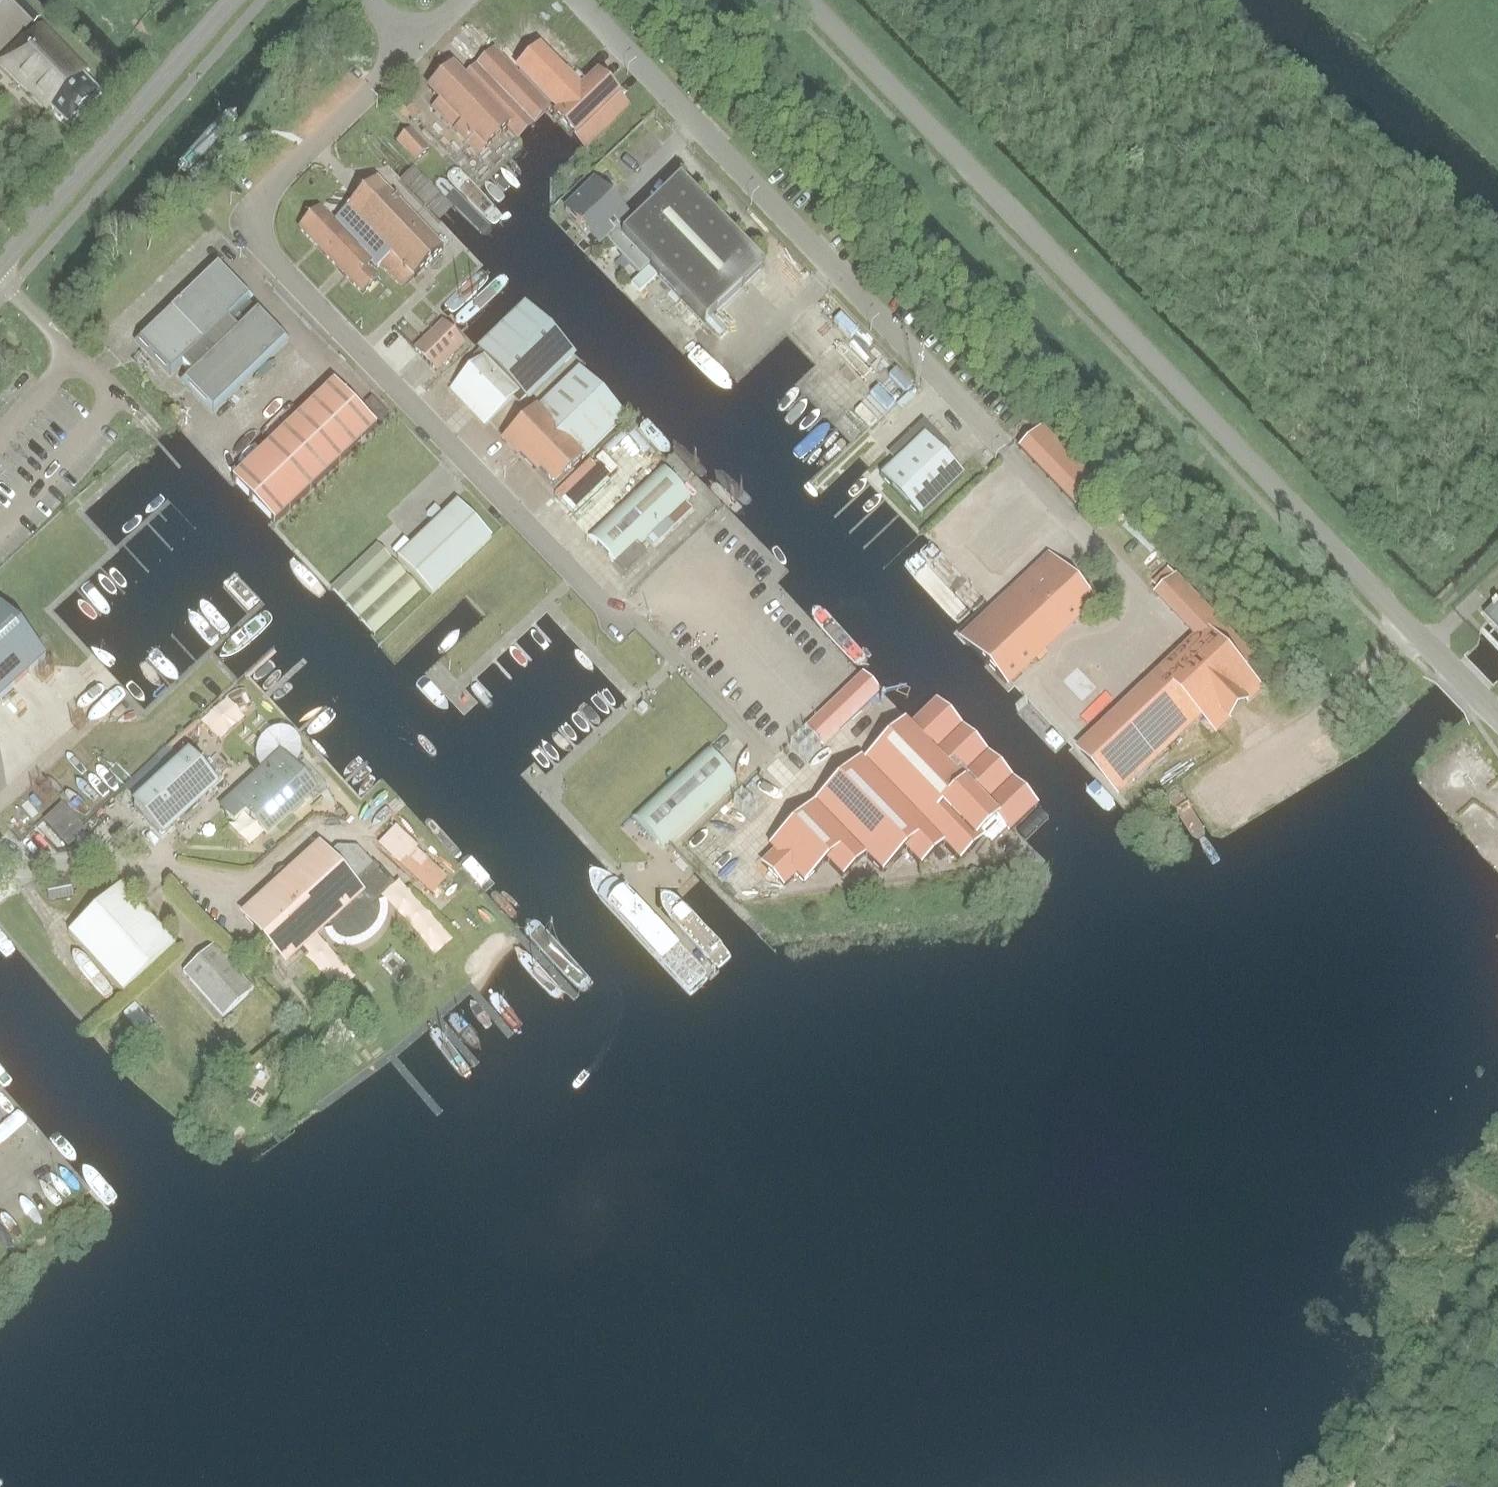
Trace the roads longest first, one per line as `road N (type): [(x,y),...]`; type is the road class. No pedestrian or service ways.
road 1 (tertiary): [(1497,719),(810,0)]
road 2 (unclassified): [(411,45),(273,185),(261,209),(266,249),(622,621)]
road 3 (unclassified): [(1007,453),(578,0)]
road 4 (tertiary): [(0,268),(236,0)]

